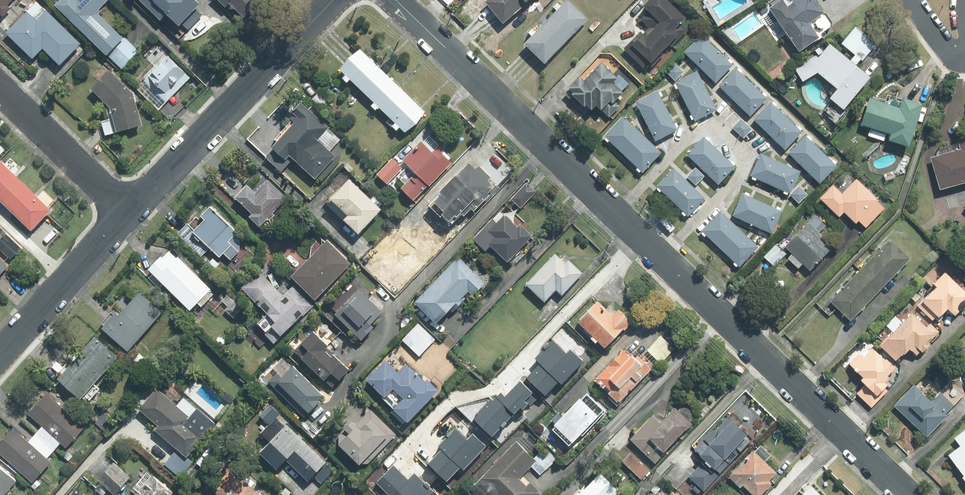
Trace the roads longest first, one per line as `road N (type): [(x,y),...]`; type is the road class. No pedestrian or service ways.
road 1 (residential): [(397,0),(908,494)]
road 2 (residential): [(127,214),(332,0)]
road 3 (residential): [(0,355),(127,214)]
road 4 (residential): [(0,90),(127,214)]

